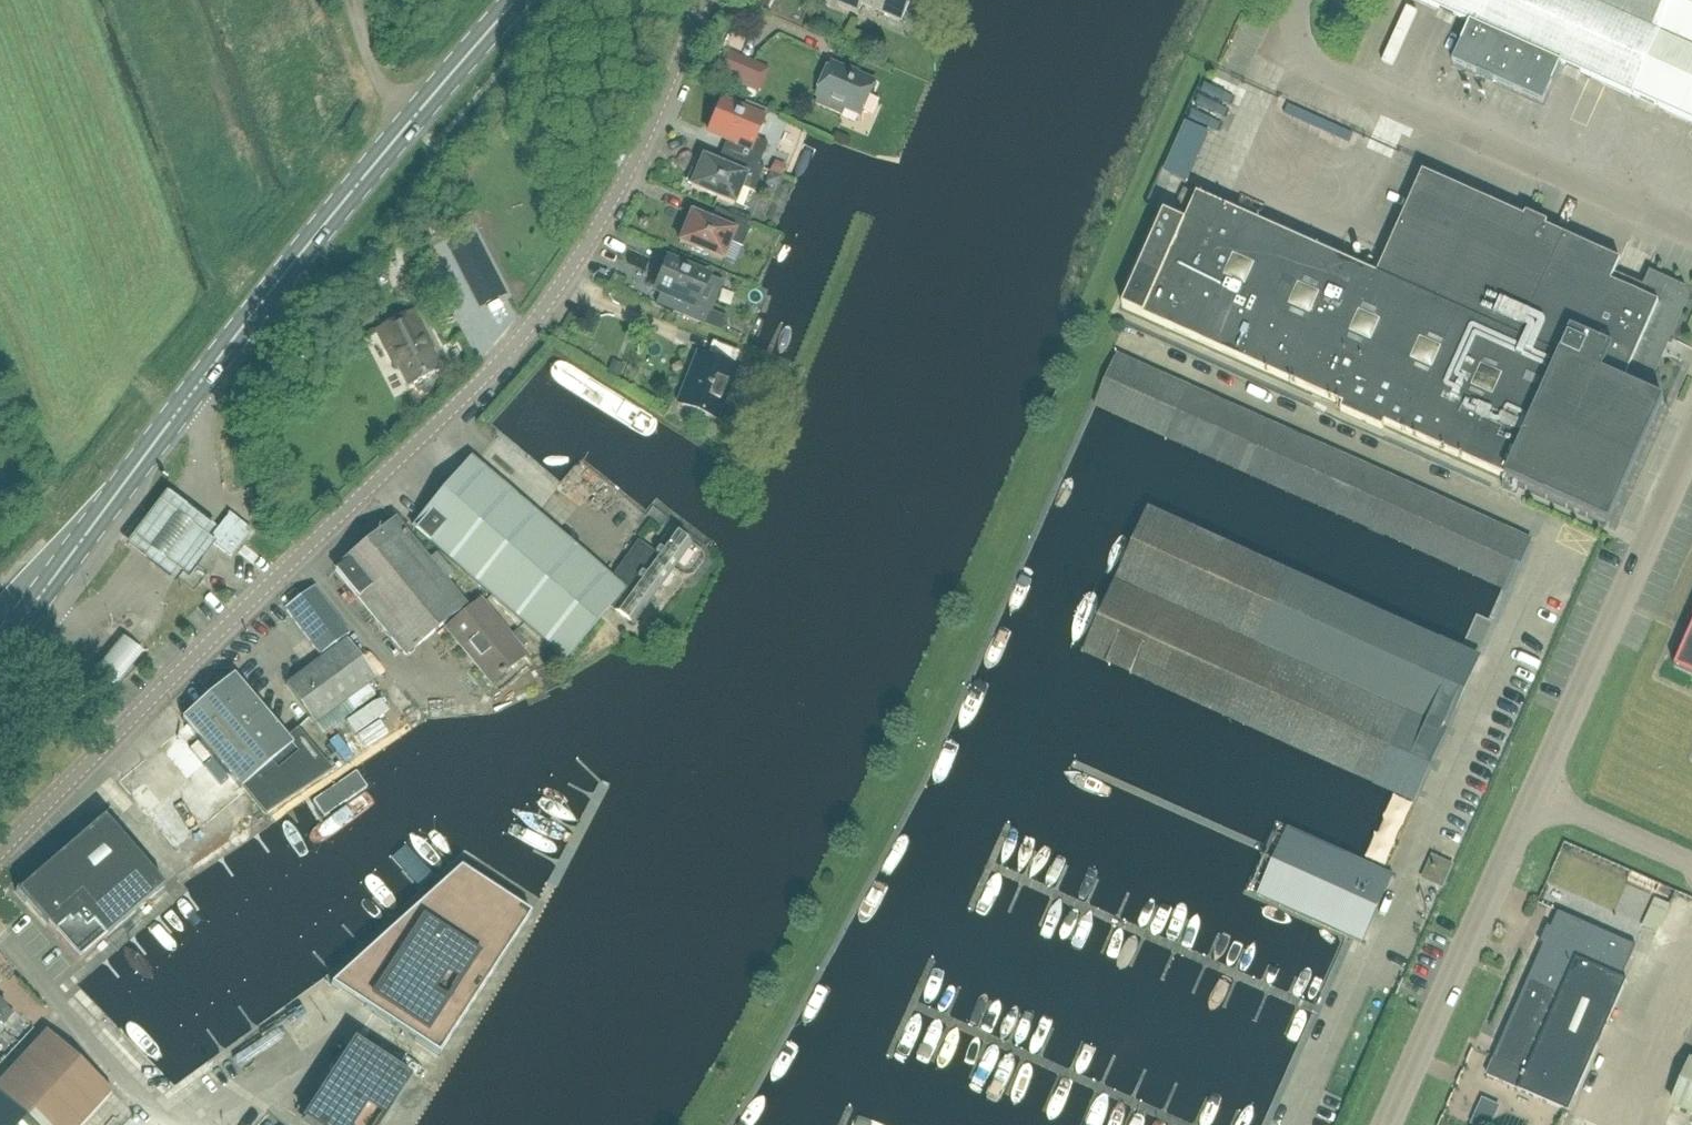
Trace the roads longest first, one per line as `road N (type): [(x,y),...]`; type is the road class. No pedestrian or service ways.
road 1 (unclassified): [(0,853),(509,352),(631,168),(703,0)]
road 2 (primary): [(0,651),(267,298),(518,0)]
road 3 (unclassified): [(1691,236),(1276,50),(1301,0)]
road 4 (unclassified): [(1534,796),(1691,444)]
road 5 (unclassified): [(1386,1124),(1534,796)]
road 6 (unclassified): [(1691,867),(1534,796)]

